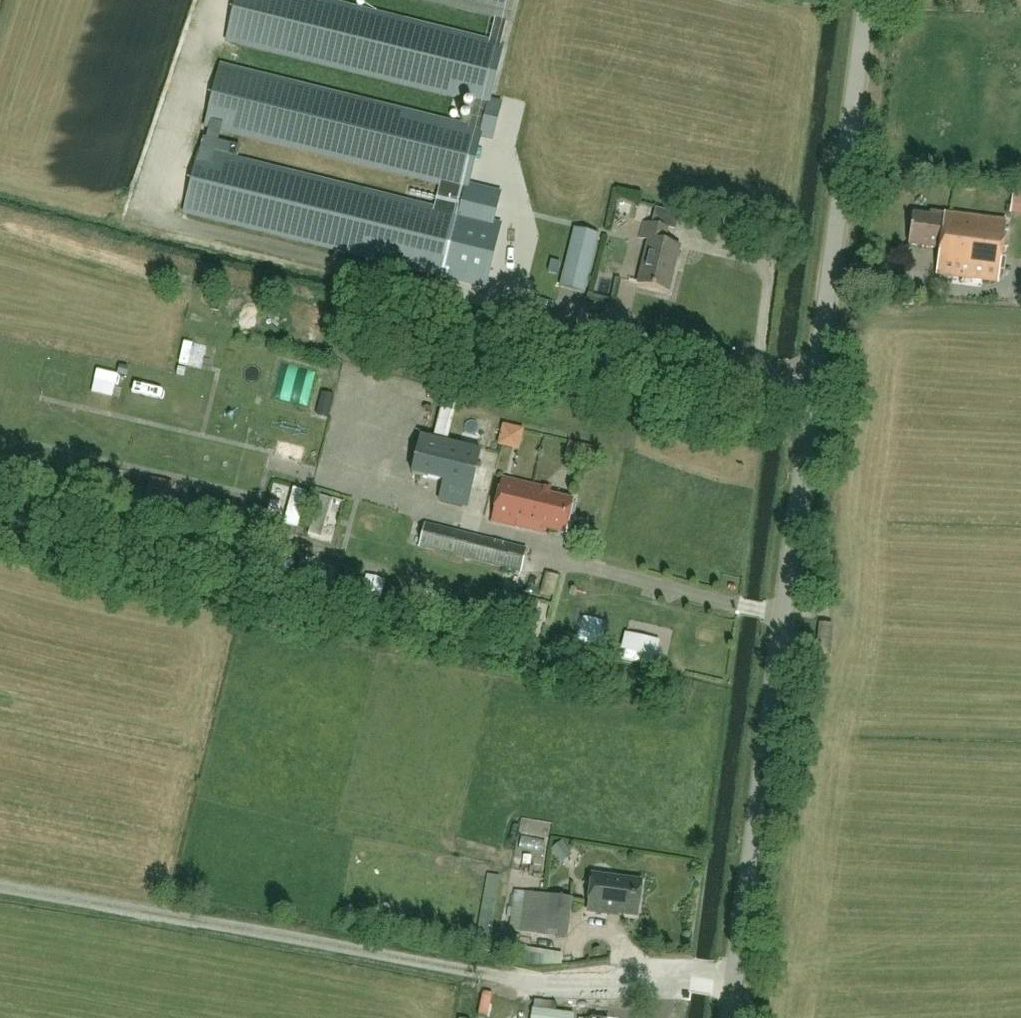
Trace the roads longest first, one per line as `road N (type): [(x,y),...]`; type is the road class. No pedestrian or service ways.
road 1 (tertiary): [(729,1017),(868,0)]

